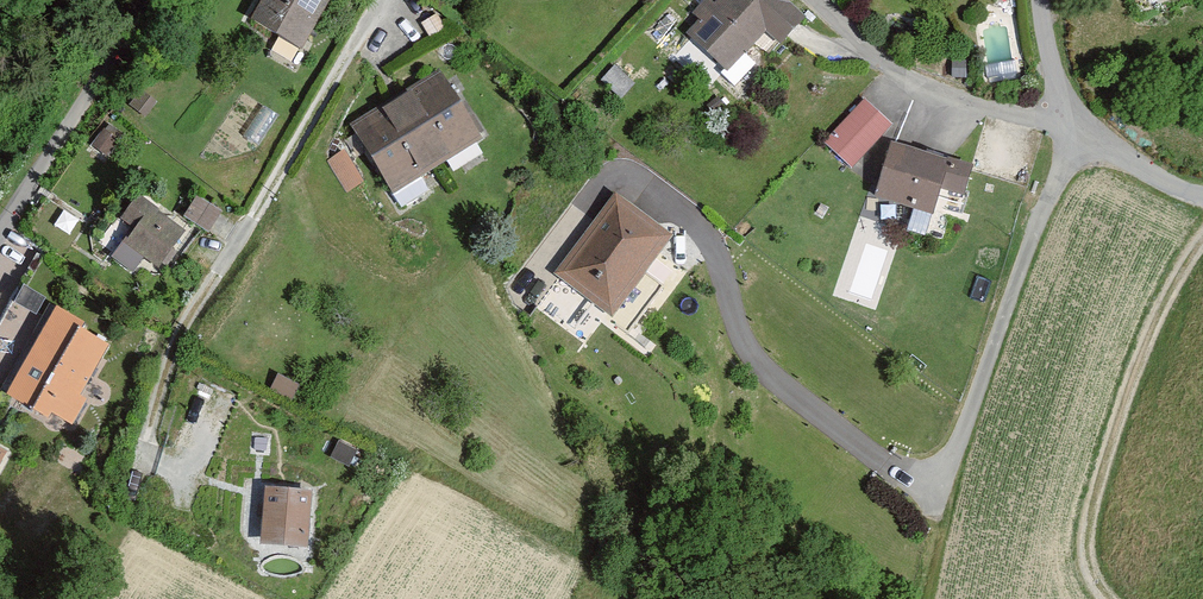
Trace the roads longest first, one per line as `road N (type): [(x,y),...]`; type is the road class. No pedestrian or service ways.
road 1 (residential): [(1092,134),(1063,171),(936,488),(861,446),(753,360),(724,258),(694,215),(661,191)]
road 2 (residential): [(384,0),(184,323),(142,463)]
road 3 (track): [(1202,237),(1140,356),(1094,495),(1084,550),(1108,598)]
road 4 (residential): [(1092,134),(966,96),(879,55),(818,0)]
road 5 (residential): [(146,0),(0,233)]
road 6 (residential): [(1092,134),(1057,80),(1046,0)]
road 7 (residential): [(1202,190),(1151,174),(1092,134)]

